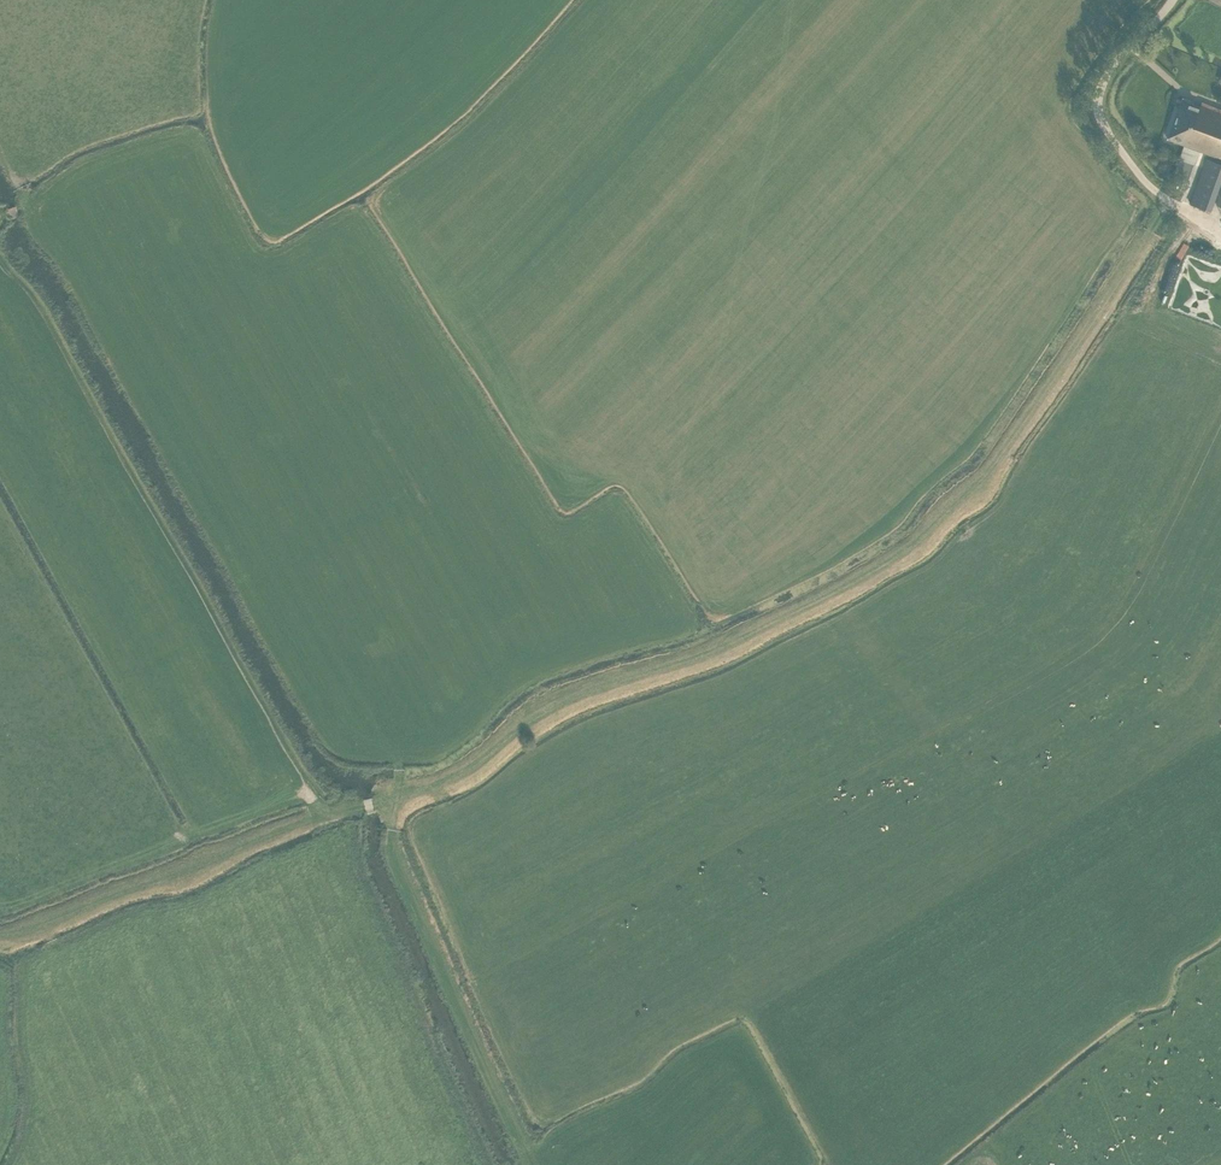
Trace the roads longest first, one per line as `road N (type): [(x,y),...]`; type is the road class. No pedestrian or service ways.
road 1 (track): [(1172,202),(997,459),(894,558),(710,654),(558,706),(456,773),(392,801),(0,940)]
road 2 (unclassified): [(1173,0),(1111,68),(1097,104),(1132,165),(1172,202)]

